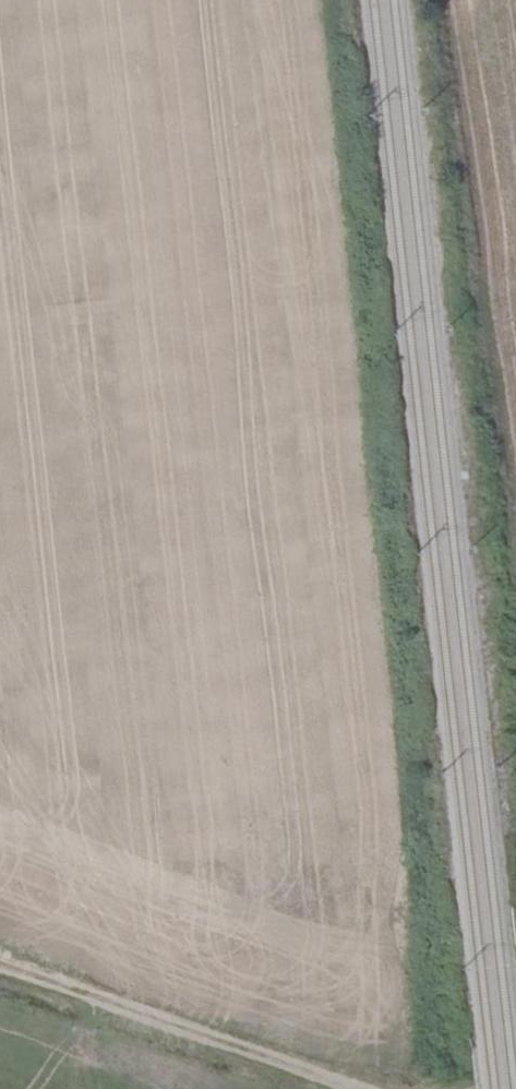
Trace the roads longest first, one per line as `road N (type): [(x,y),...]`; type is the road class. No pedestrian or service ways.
road 1 (track): [(0,969),(358,1088)]

